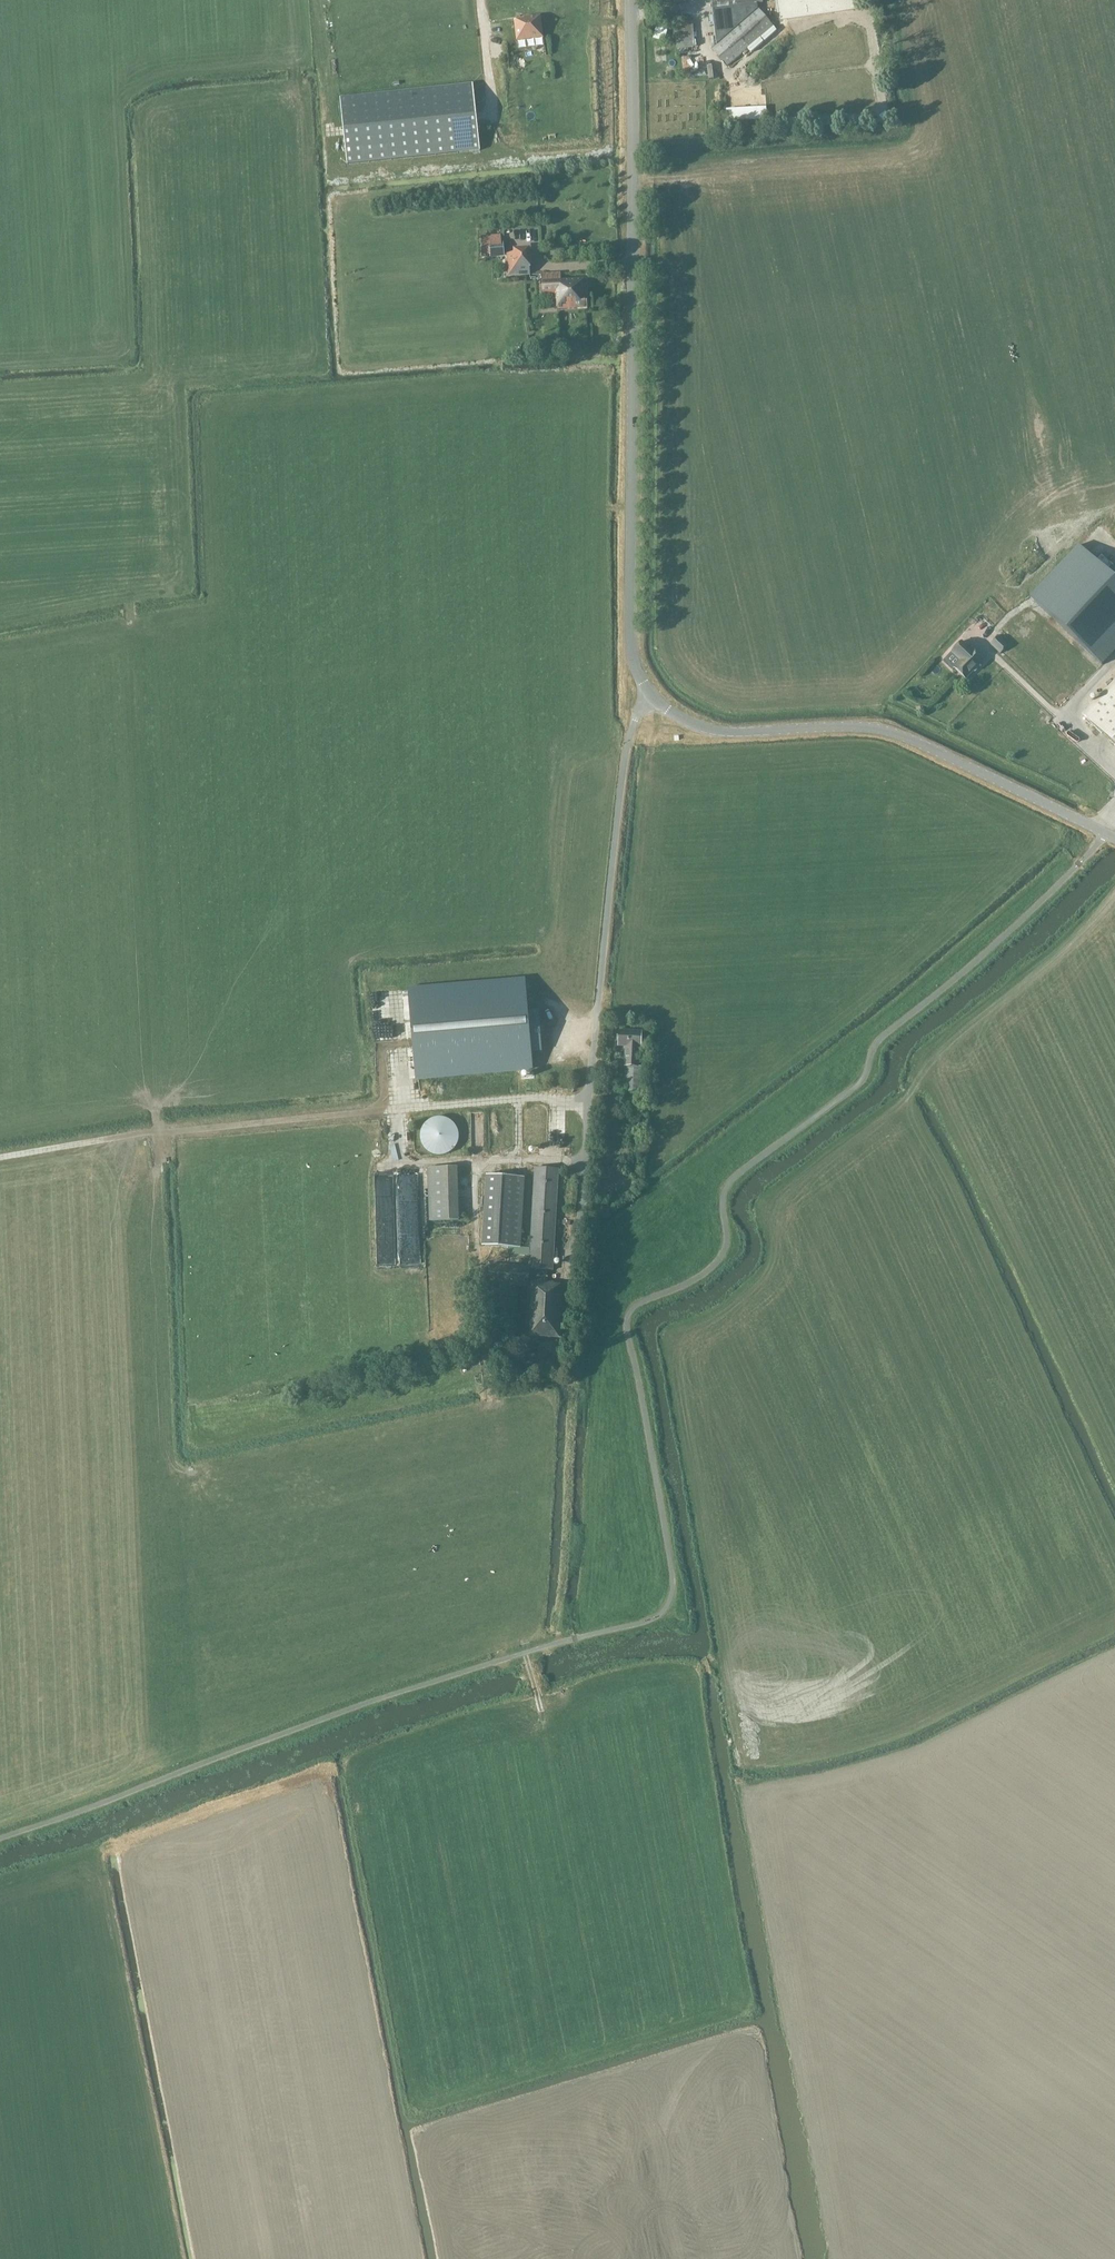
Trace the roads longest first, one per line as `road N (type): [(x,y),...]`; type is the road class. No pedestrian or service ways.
road 1 (tertiary): [(1114,838),(904,736),(861,728),(707,732),(679,720),(640,682),(631,632),(630,0)]
road 2 (track): [(569,1478),(559,1646)]

